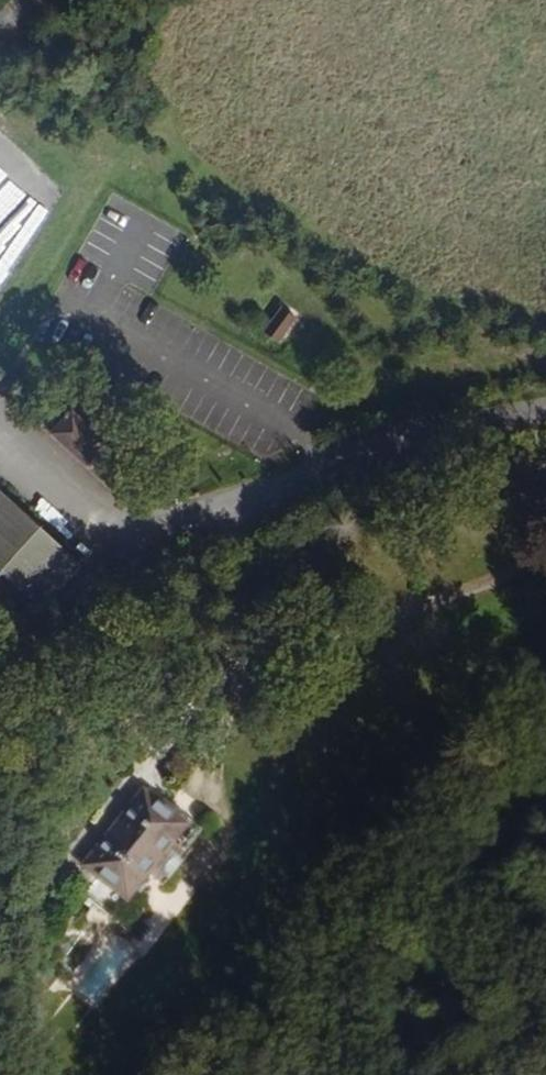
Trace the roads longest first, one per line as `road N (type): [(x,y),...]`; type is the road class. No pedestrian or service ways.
road 1 (residential): [(274,499),(461,423),(545,414)]
road 2 (track): [(0,675),(105,621),(169,572)]
road 3 (track): [(169,572),(274,499)]

